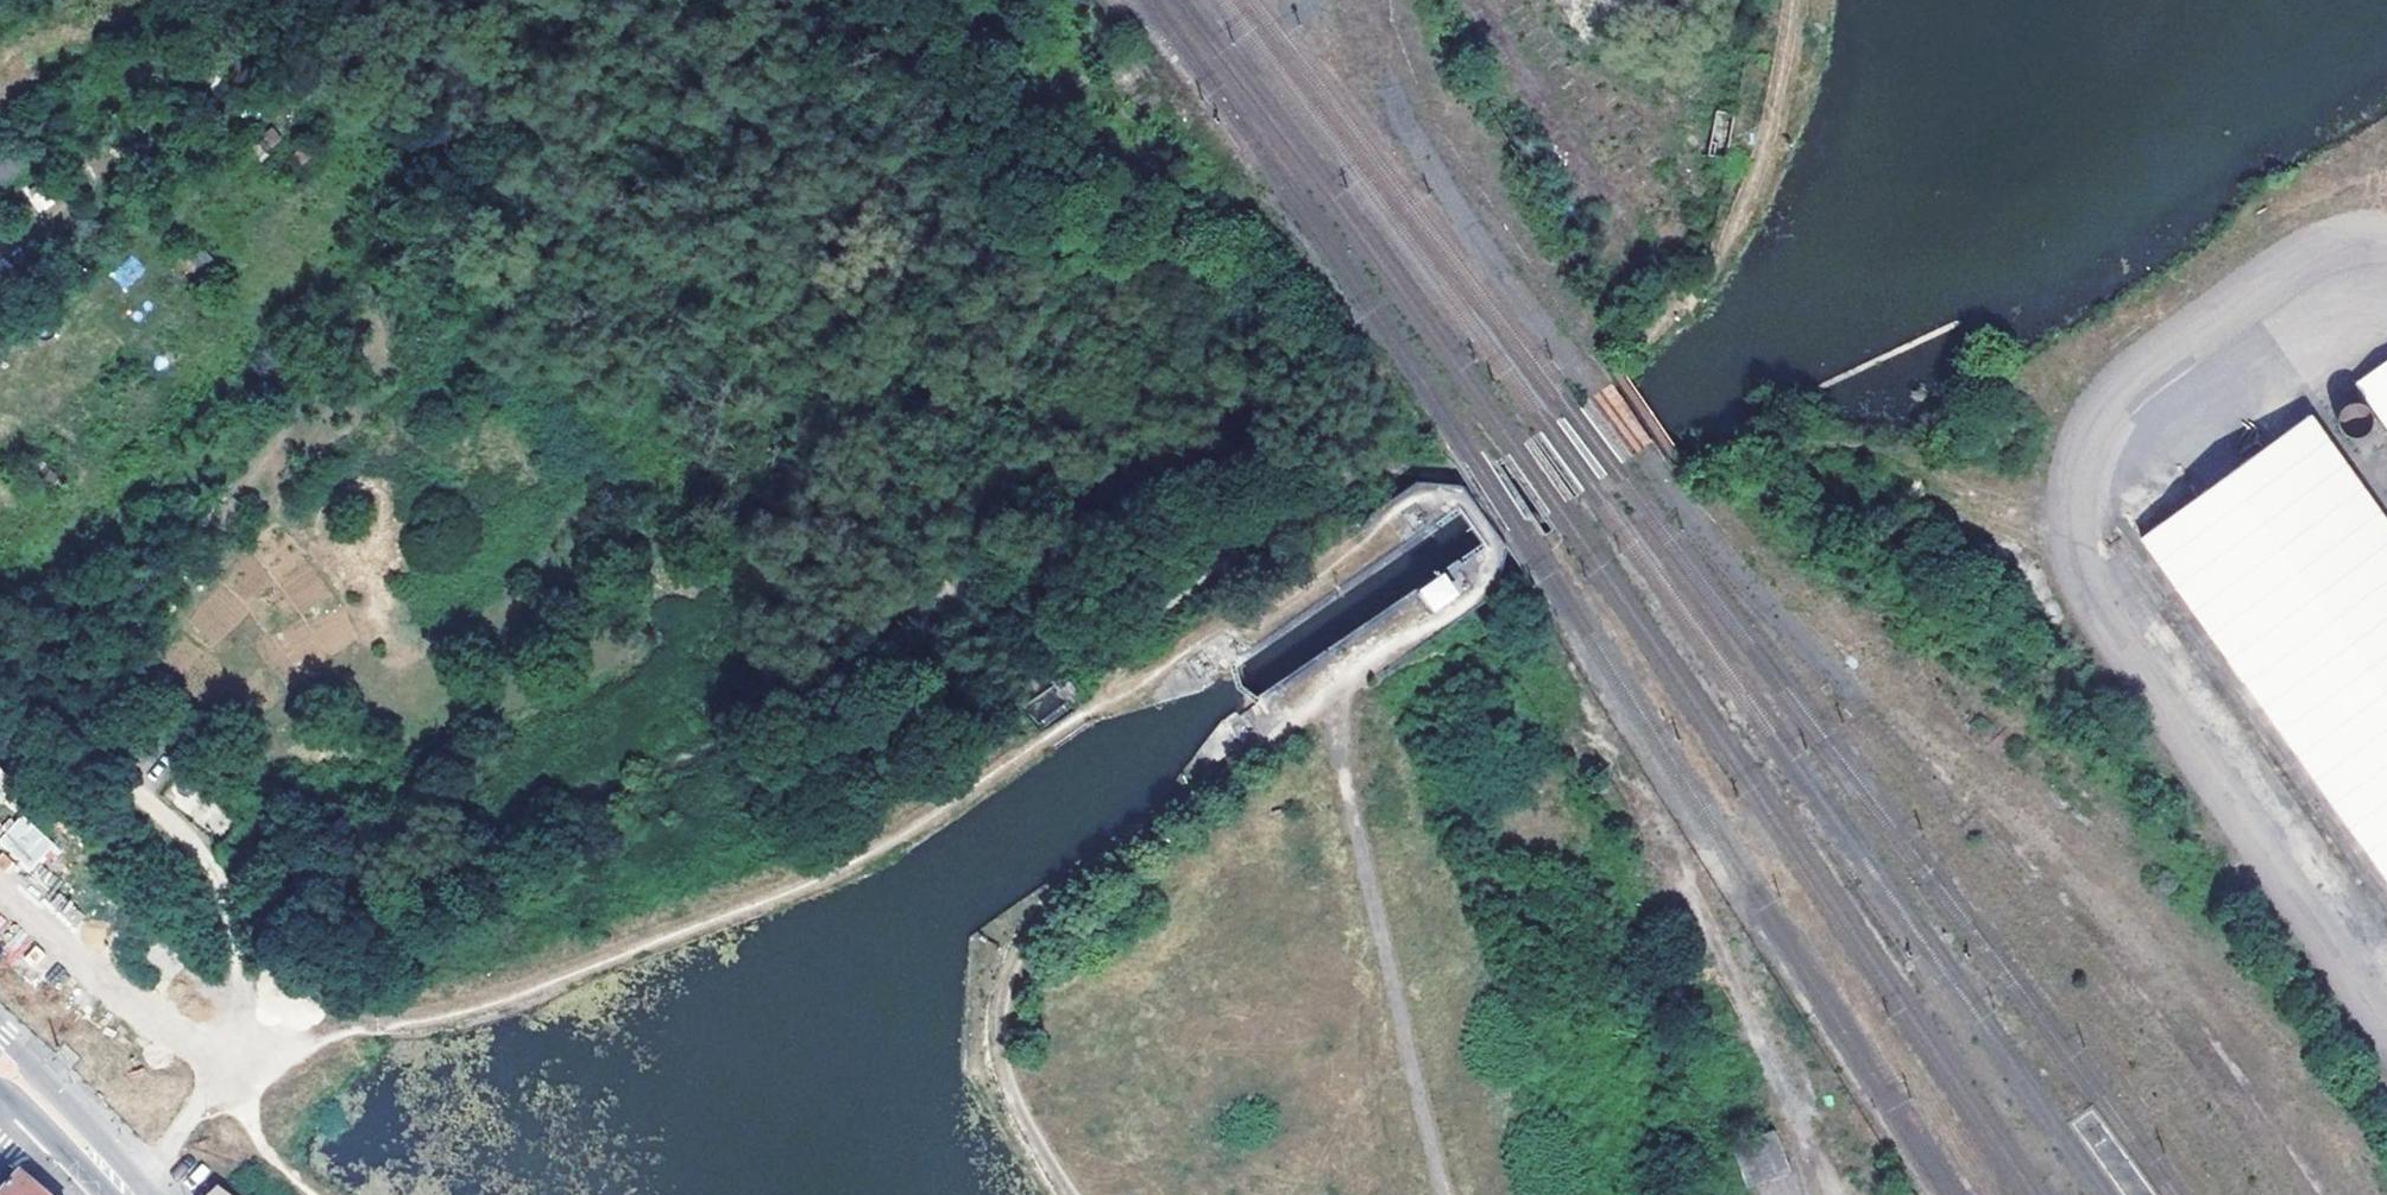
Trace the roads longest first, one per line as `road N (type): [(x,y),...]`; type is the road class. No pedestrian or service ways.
road 1 (track): [(1074,1194),(1039,1147),(1005,1068),(1002,1002),(1023,944),(1119,851),(1476,601)]
road 2 (track): [(1326,700),(1444,1194)]
road 3 (track): [(222,1066),(244,1007),(242,962),(217,873),(162,809),(0,666)]
road 4 (secondary): [(129,1194),(38,1098)]

